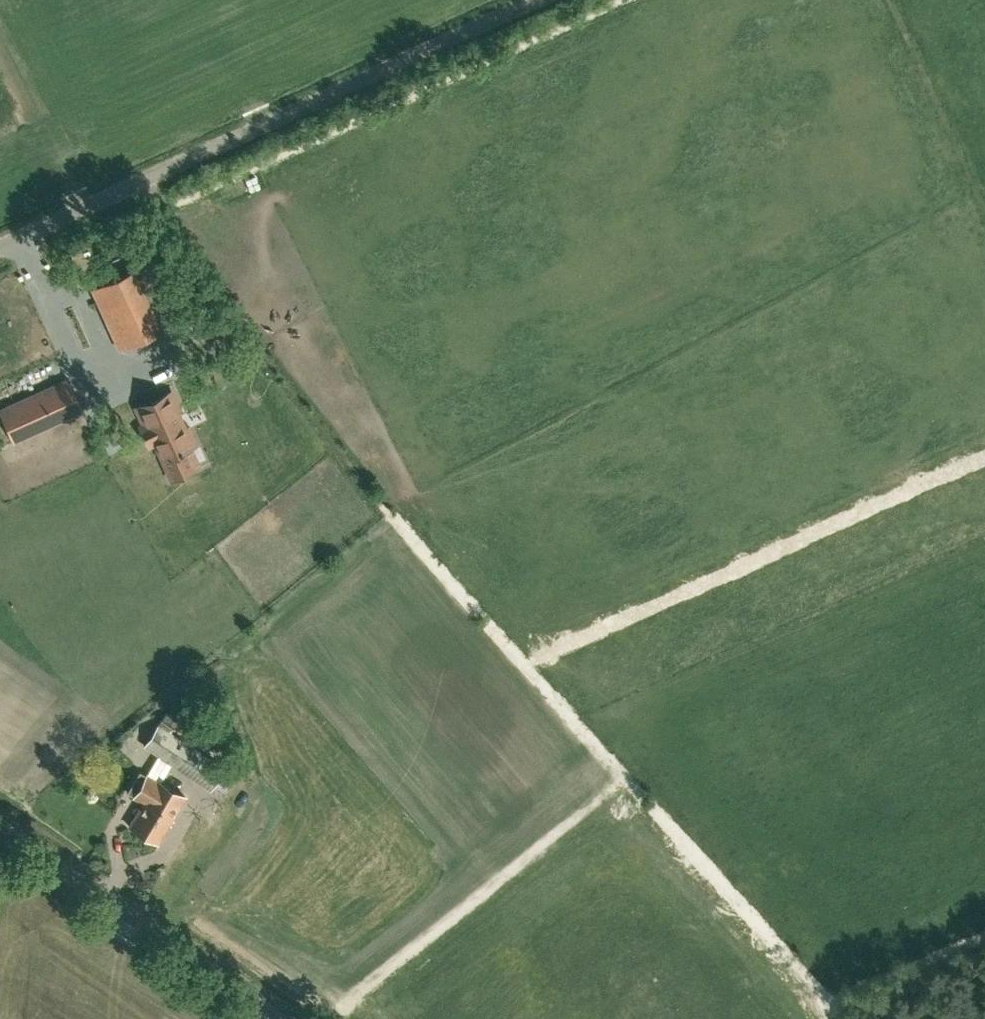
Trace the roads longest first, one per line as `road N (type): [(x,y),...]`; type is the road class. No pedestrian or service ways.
road 1 (unclassified): [(0,248),(536,0)]
road 2 (unclassified): [(280,1018),(0,833)]

